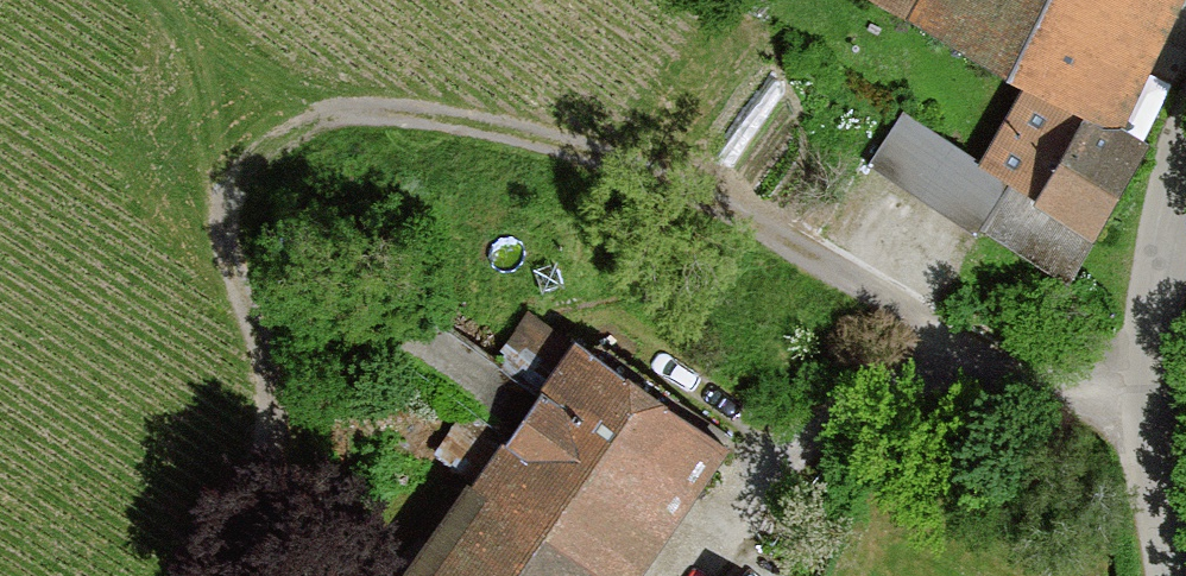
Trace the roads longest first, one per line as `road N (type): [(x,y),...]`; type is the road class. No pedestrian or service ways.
road 1 (track): [(1003,371),(745,208),(680,177),(547,133),(401,110),(340,111),(282,131),(232,187),(220,216),(265,337),(276,431),(271,461),(187,575)]
road 2 (unclassified): [(1171,575),(1152,446),(1152,379),(1162,263),(1185,167)]
road 3 (track): [(269,145),(164,0)]

